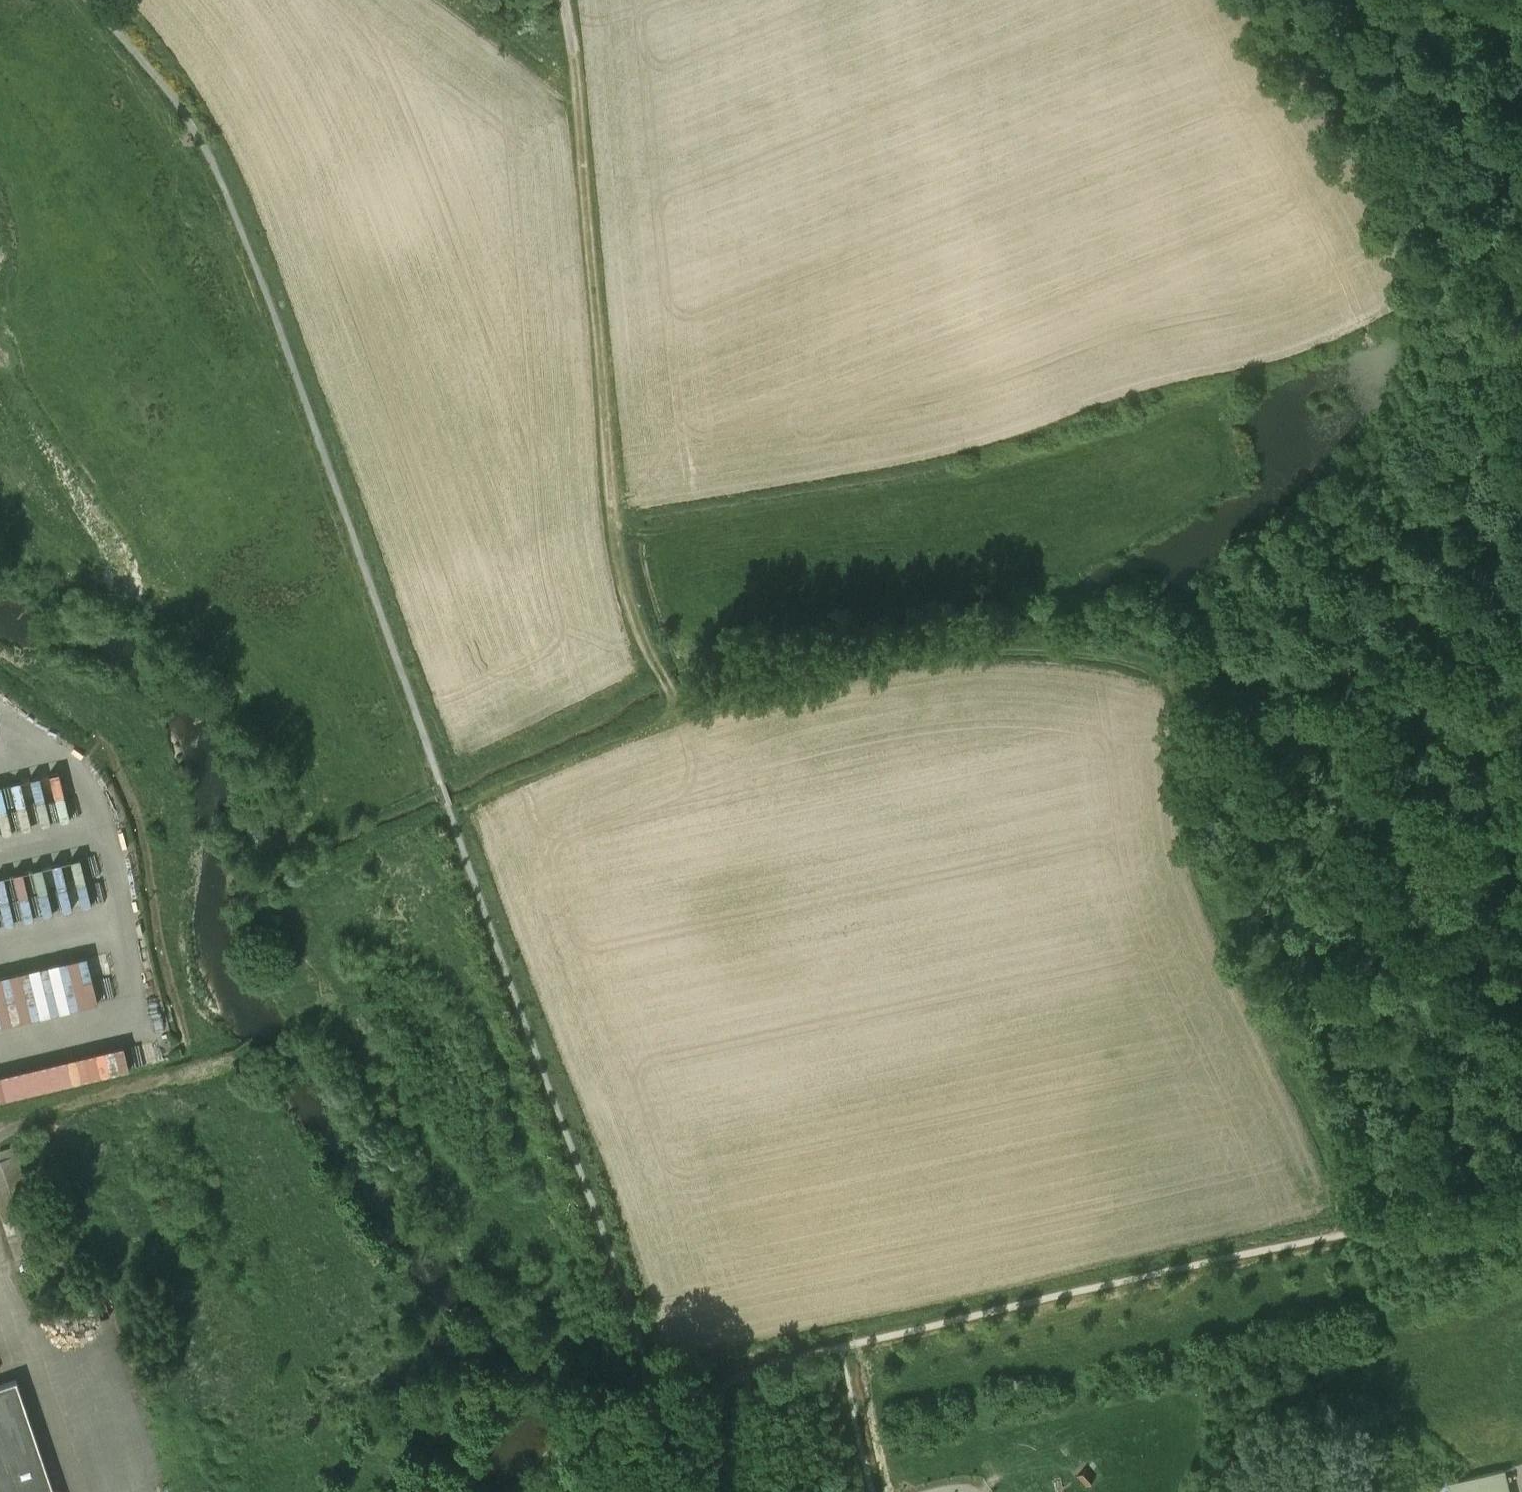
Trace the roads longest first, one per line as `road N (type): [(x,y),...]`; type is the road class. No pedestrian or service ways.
road 1 (track): [(1363,1229),(1204,876),(1181,689),(1172,675),(1153,662),(1027,646),(694,705),(665,675),(647,646),(622,564),(574,54)]
road 2 (track): [(700,1396),(709,1382),(777,1357),(1521,1199)]

